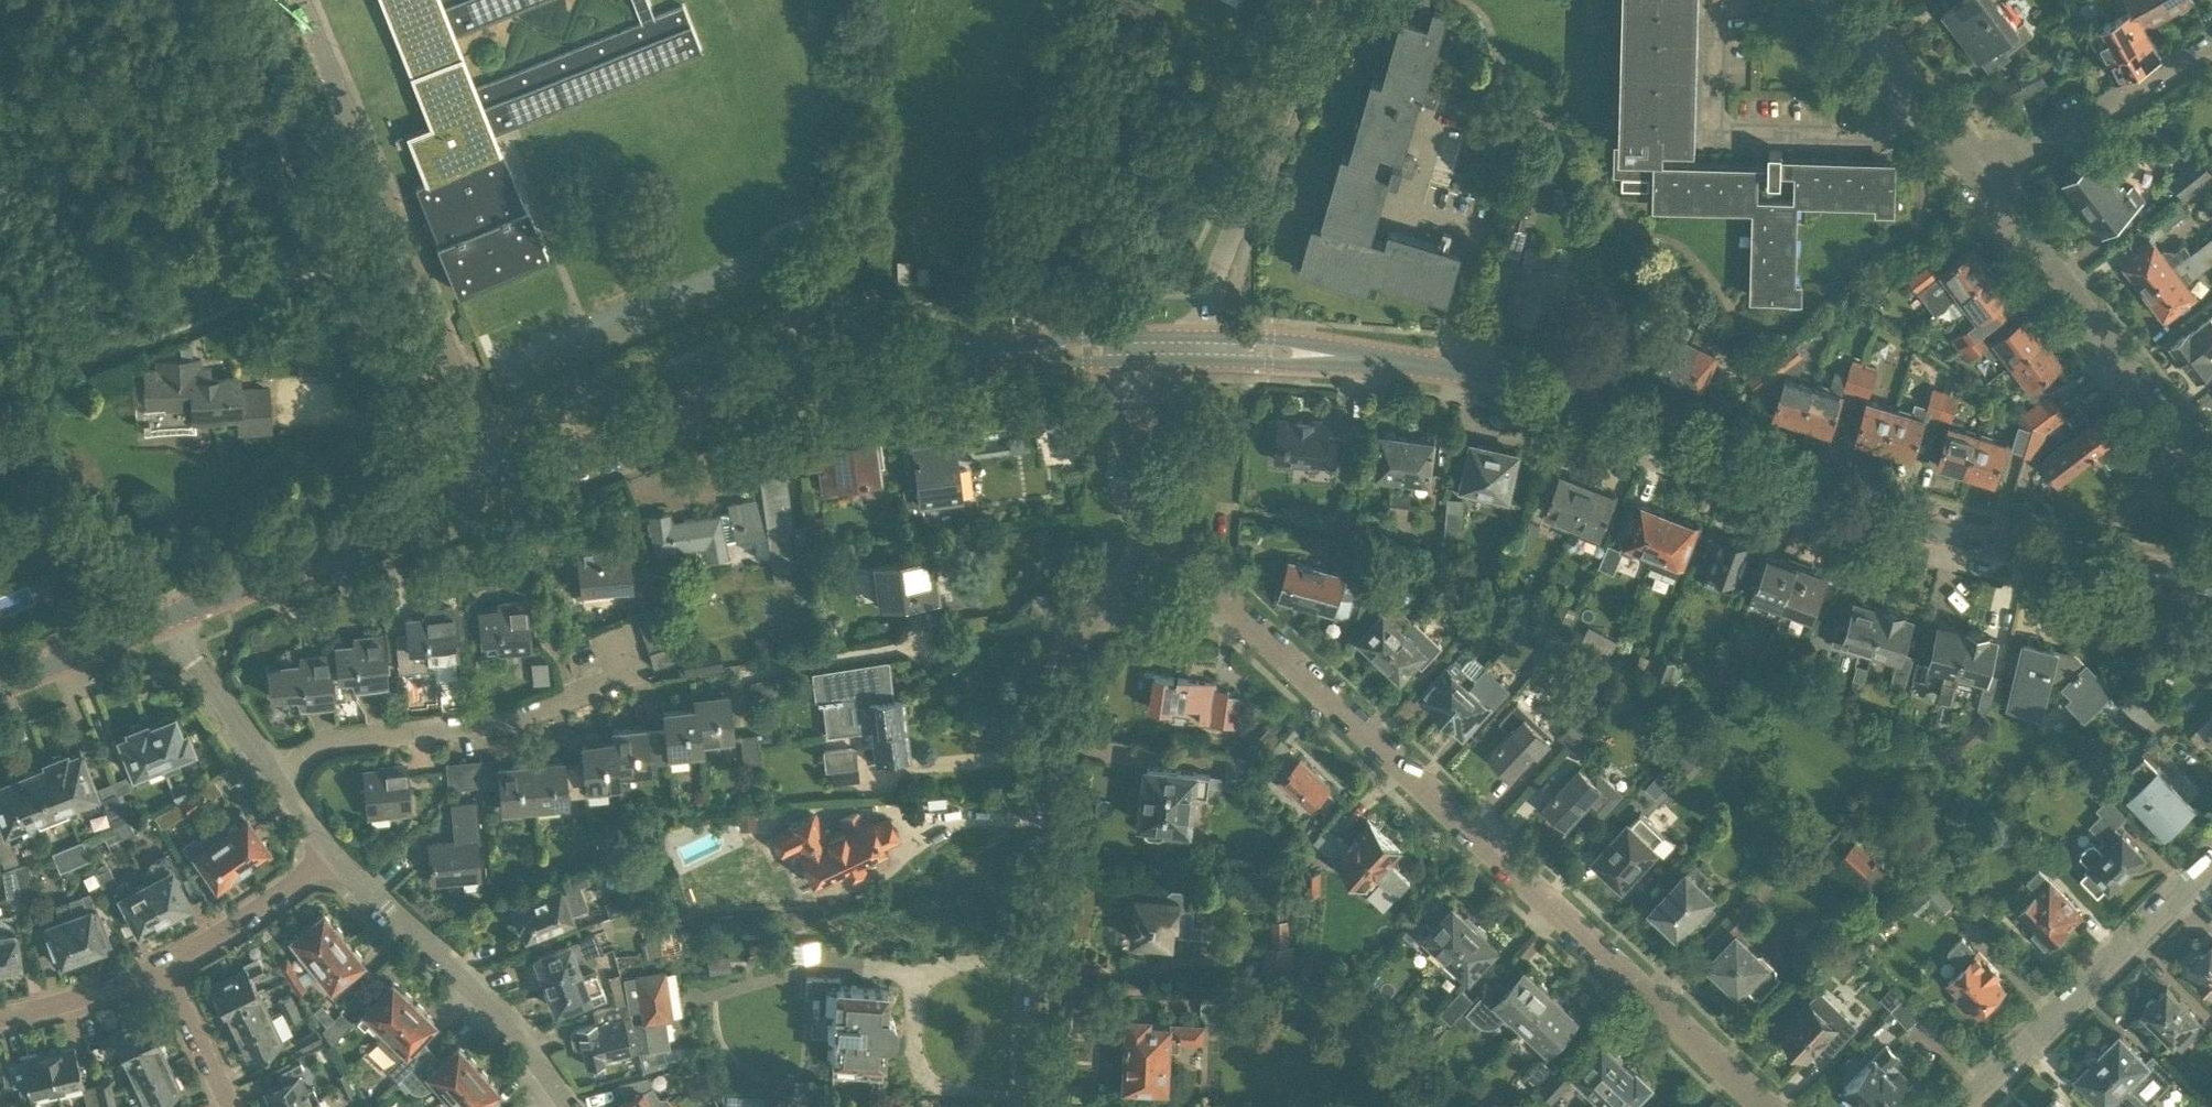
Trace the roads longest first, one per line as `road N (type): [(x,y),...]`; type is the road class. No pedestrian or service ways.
road 1 (secondary): [(2211,587),(1944,534),(1583,405),(1392,357)]
road 2 (residential): [(1758,1106),(1168,553)]
road 3 (residential): [(1032,1106),(1069,677),(1084,627),(1168,553)]
road 4 (secondary): [(500,485),(782,372),(917,353)]
road 5 (residential): [(2211,481),(1977,176)]
road 6 (residential): [(1191,337),(1323,0)]
road 7 (residential): [(277,782),(322,744),(507,725),(582,695),(606,670)]
road 8 (secondary): [(173,617),(500,485)]
road 9 (residential): [(567,1106),(492,1012),(382,912),(331,853)]
road 10 (residential): [(1969,1106),(2211,874)]
road 11 (track): [(335,269),(219,0)]
road 12 (residential): [(1977,176),(2211,40)]
road 13 (unclassified): [(402,249),(299,0)]
road 14 (track): [(442,507),(335,269)]
road 15 (residential): [(500,485),(402,249)]
road 16 (residential): [(1977,176),(1839,0)]
road 17 (secondary): [(1132,337),(917,353)]
road 18 (secondary): [(917,353),(1132,361)]
road 19 (secondary): [(1190,361),(1345,366),(1392,357)]
road 20 (secondary): [(1392,357),(1191,337)]
road 21 (residential): [(1168,553),(1153,529),(1134,446),(1132,361)]
road 22 (residential): [(277,782),(204,679),(173,617)]
road 23 (residential): [(170,963),(331,853)]
road 24 (secondary): [(0,687),(173,617)]
road 25 (residential): [(0,1017),(59,1005),(170,963)]
road 26 (residential): [(237,1106),(170,963)]

